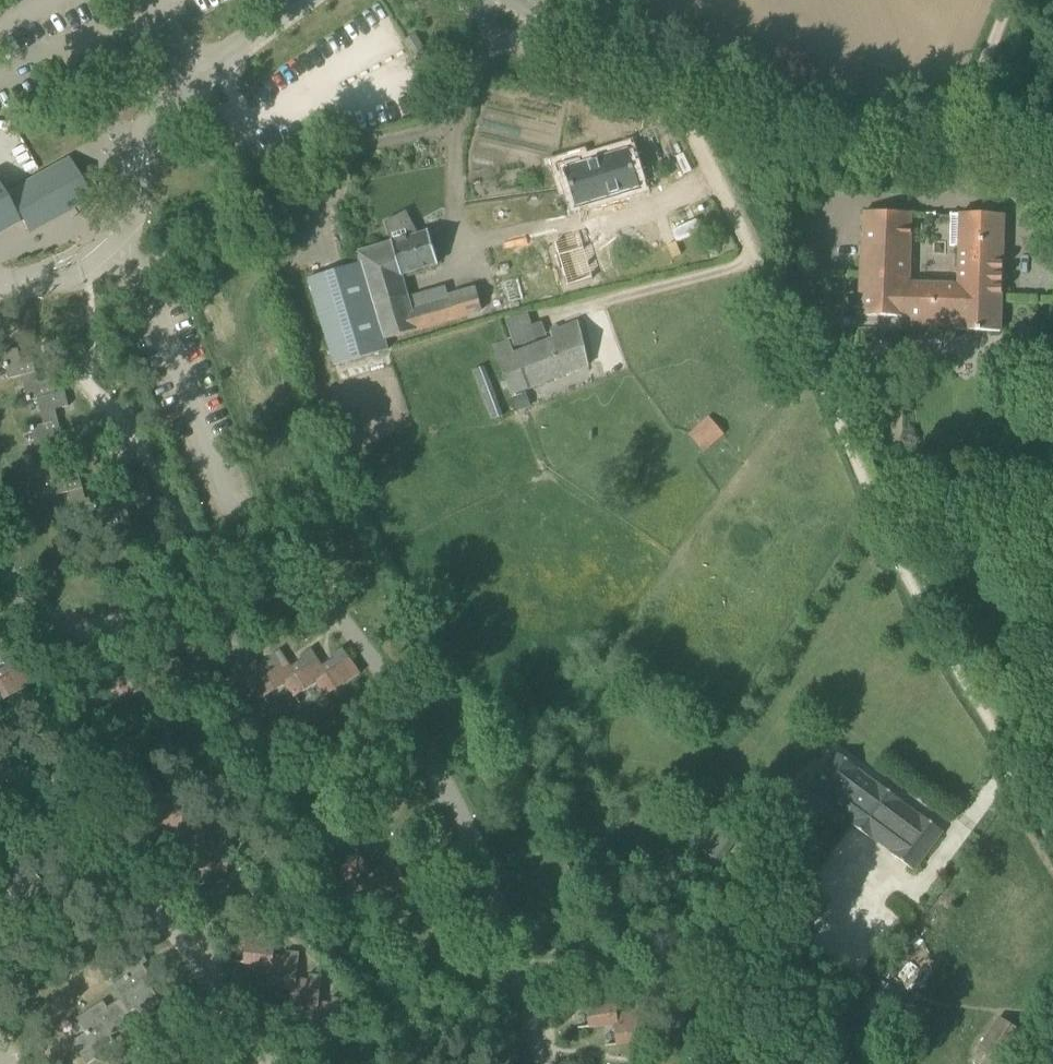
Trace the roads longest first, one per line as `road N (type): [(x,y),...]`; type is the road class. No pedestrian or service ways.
road 1 (residential): [(0,553),(72,615),(139,621),(258,538),(332,597),(485,856),(543,1063)]
road 2 (track): [(675,102),(1052,842)]
road 3 (tertiary): [(1052,156),(669,69),(518,0)]
road 4 (residential): [(258,1063),(118,851),(69,793),(0,773)]
road 5 (residential): [(299,0),(187,79),(149,120),(123,239)]
road 6 (residential): [(238,521),(123,239)]
road 7 (track): [(1013,0),(957,138)]
road 8 (residential): [(123,239),(0,284)]

